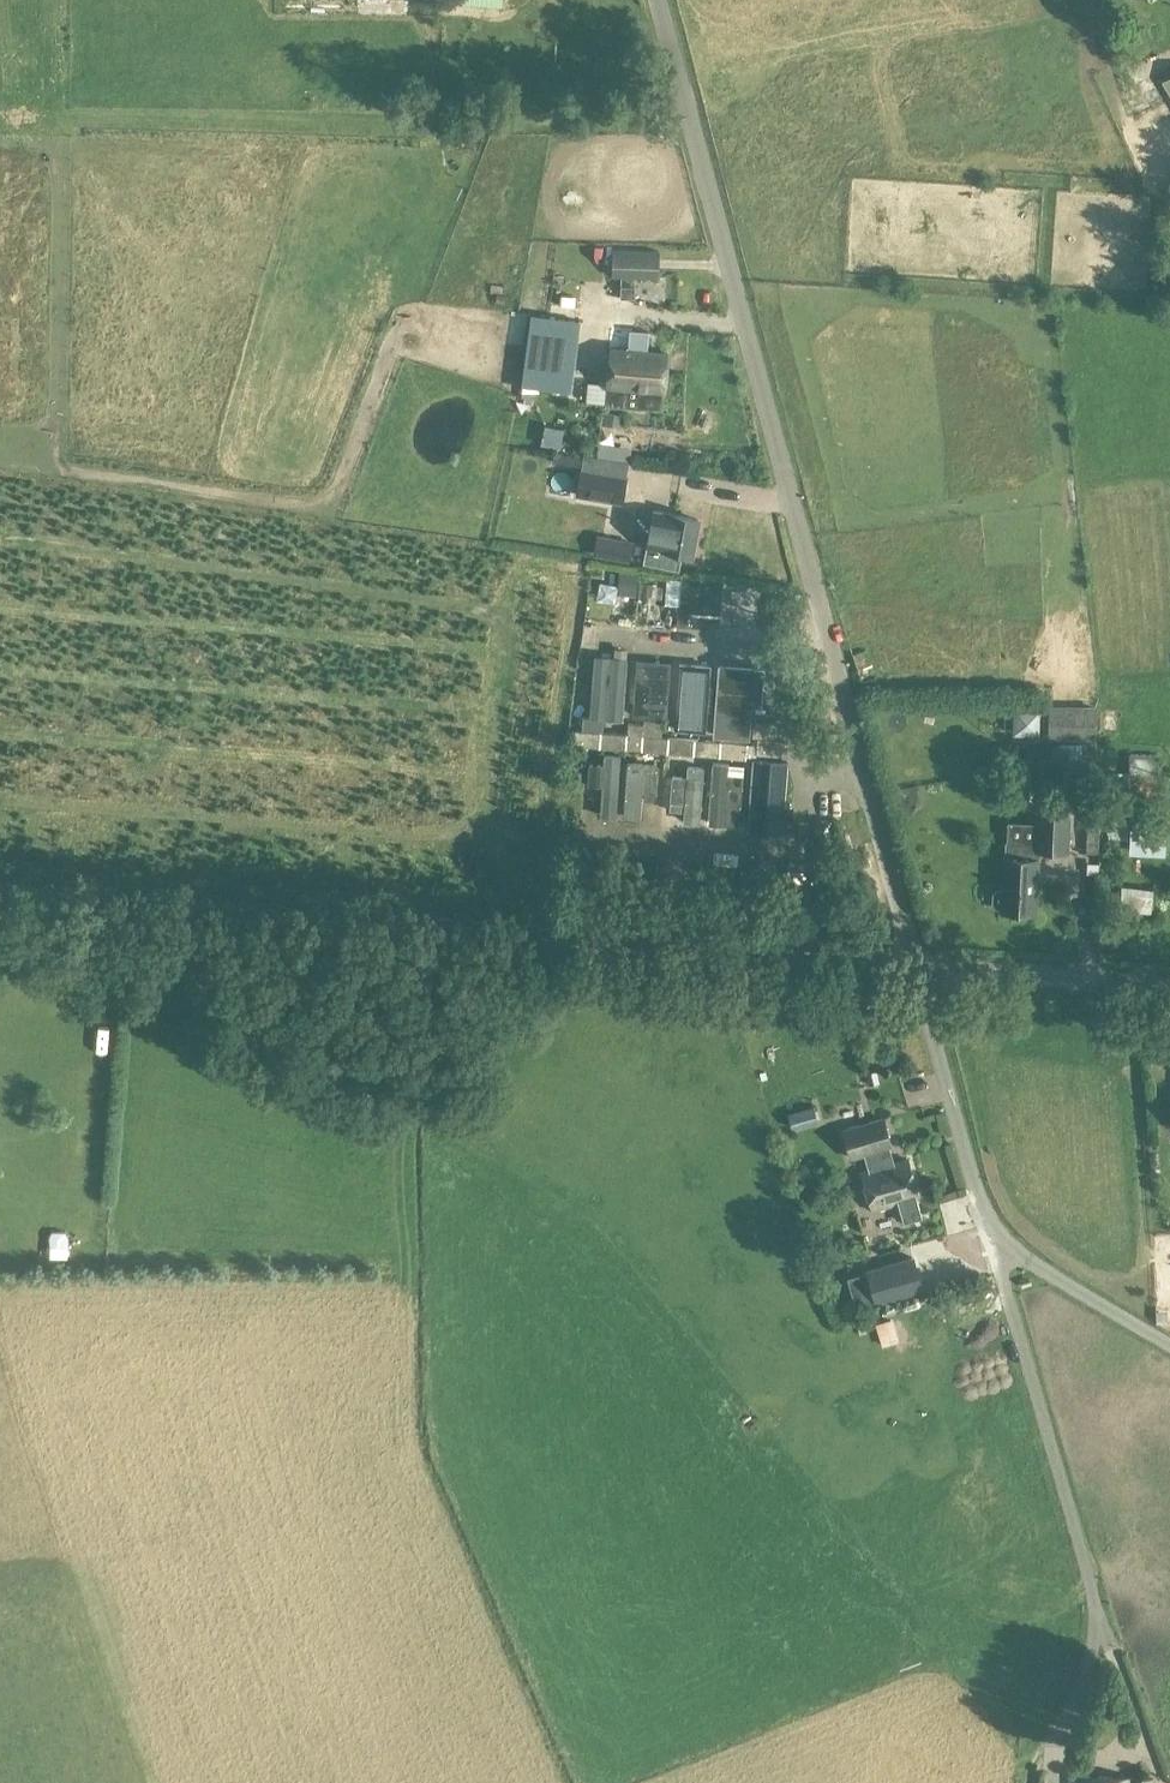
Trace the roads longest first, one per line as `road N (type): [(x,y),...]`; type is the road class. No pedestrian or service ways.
road 1 (unclassified): [(914,964),(659,0)]
road 2 (unclassified): [(914,964),(0,893)]
road 3 (unclassified): [(990,1246),(914,964)]
road 4 (unclassified): [(1169,986),(914,964)]

